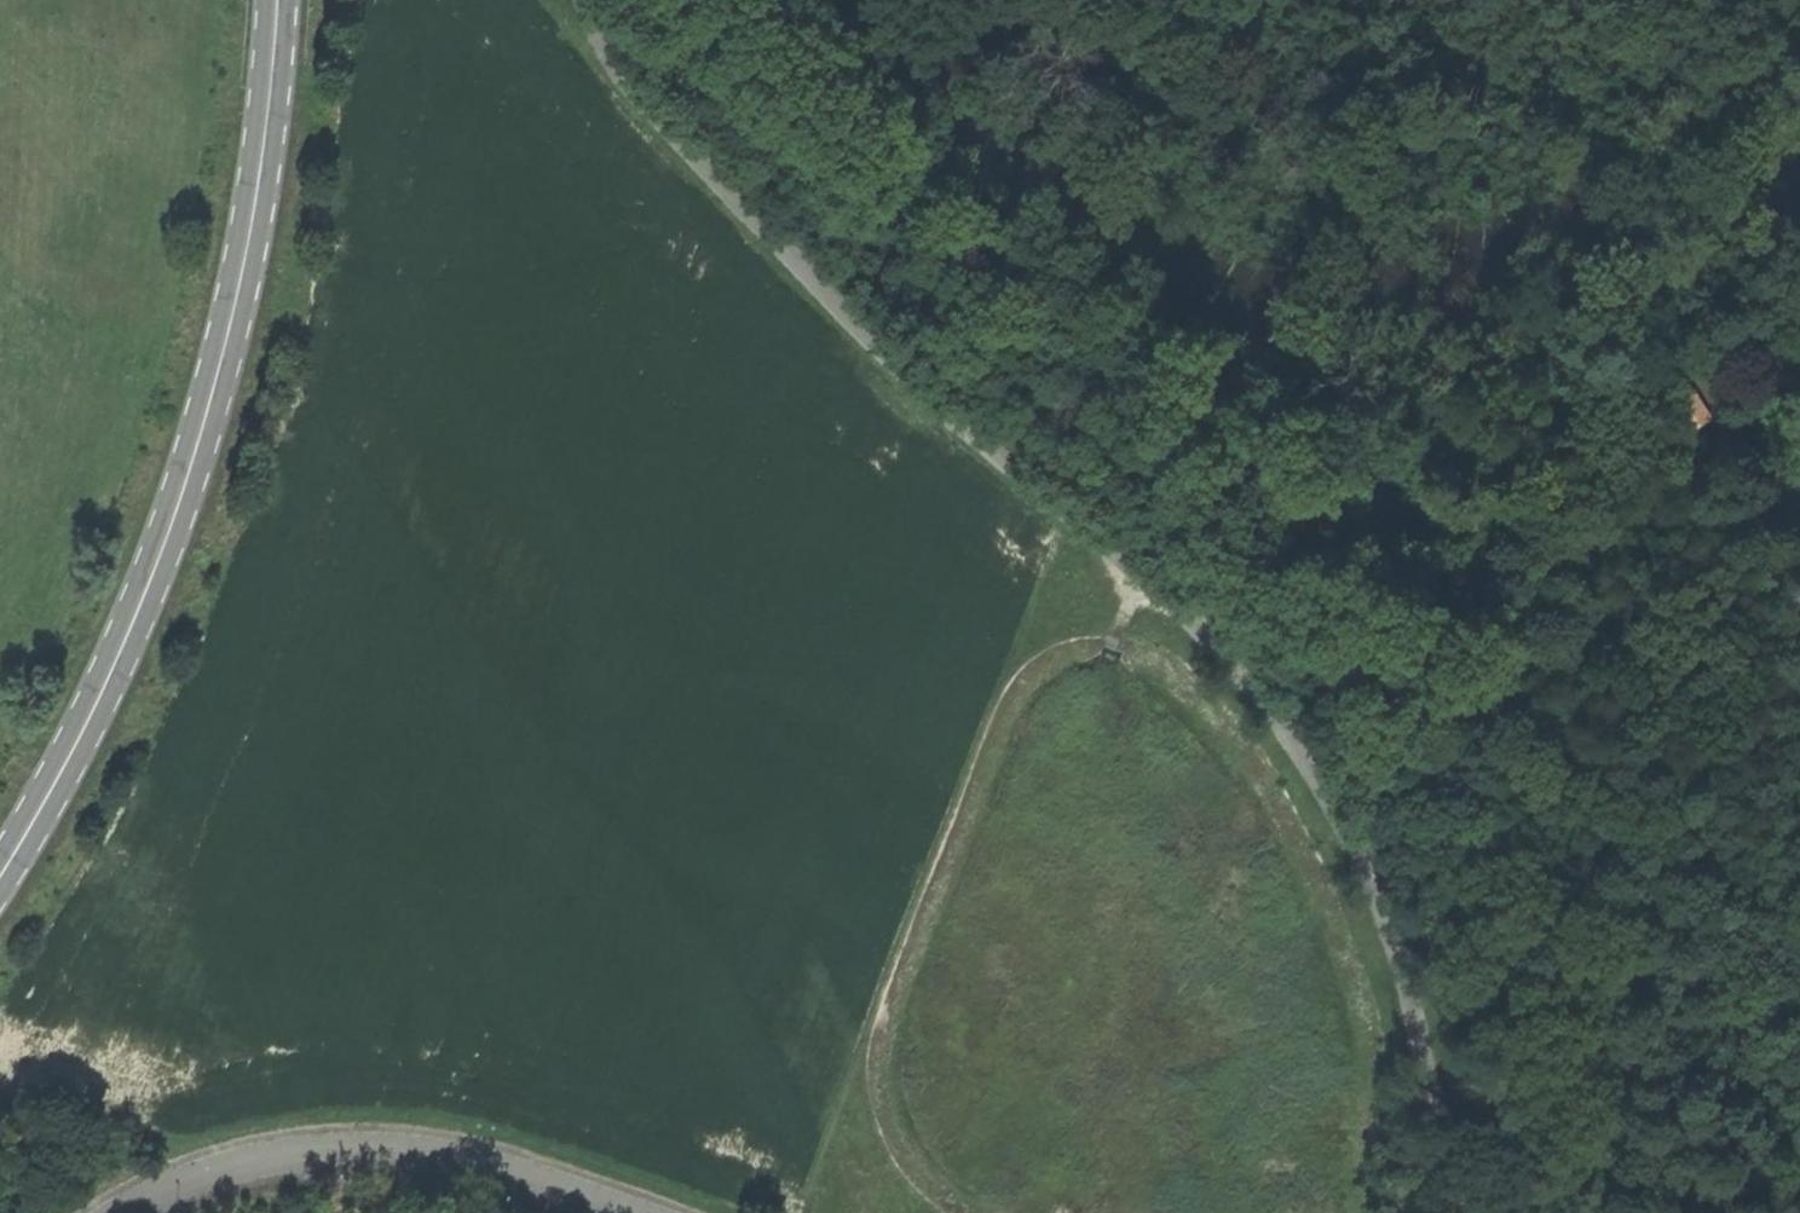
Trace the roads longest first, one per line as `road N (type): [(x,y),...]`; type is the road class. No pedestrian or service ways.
road 1 (unclassified): [(579,0),(603,54),(910,383),(1111,579),(1282,721),(1344,816),(1408,972),(1436,1212)]
road 2 (primary): [(277,0),(250,222),(196,453),(78,745),(0,872)]
road 3 (unclassified): [(618,1212),(521,1178),(408,1155),(308,1156),(206,1181),(134,1212)]
road 4 (track): [(1344,816),(1392,792),(1477,799),(1551,821),(1663,875),(1760,942),(1799,956)]

